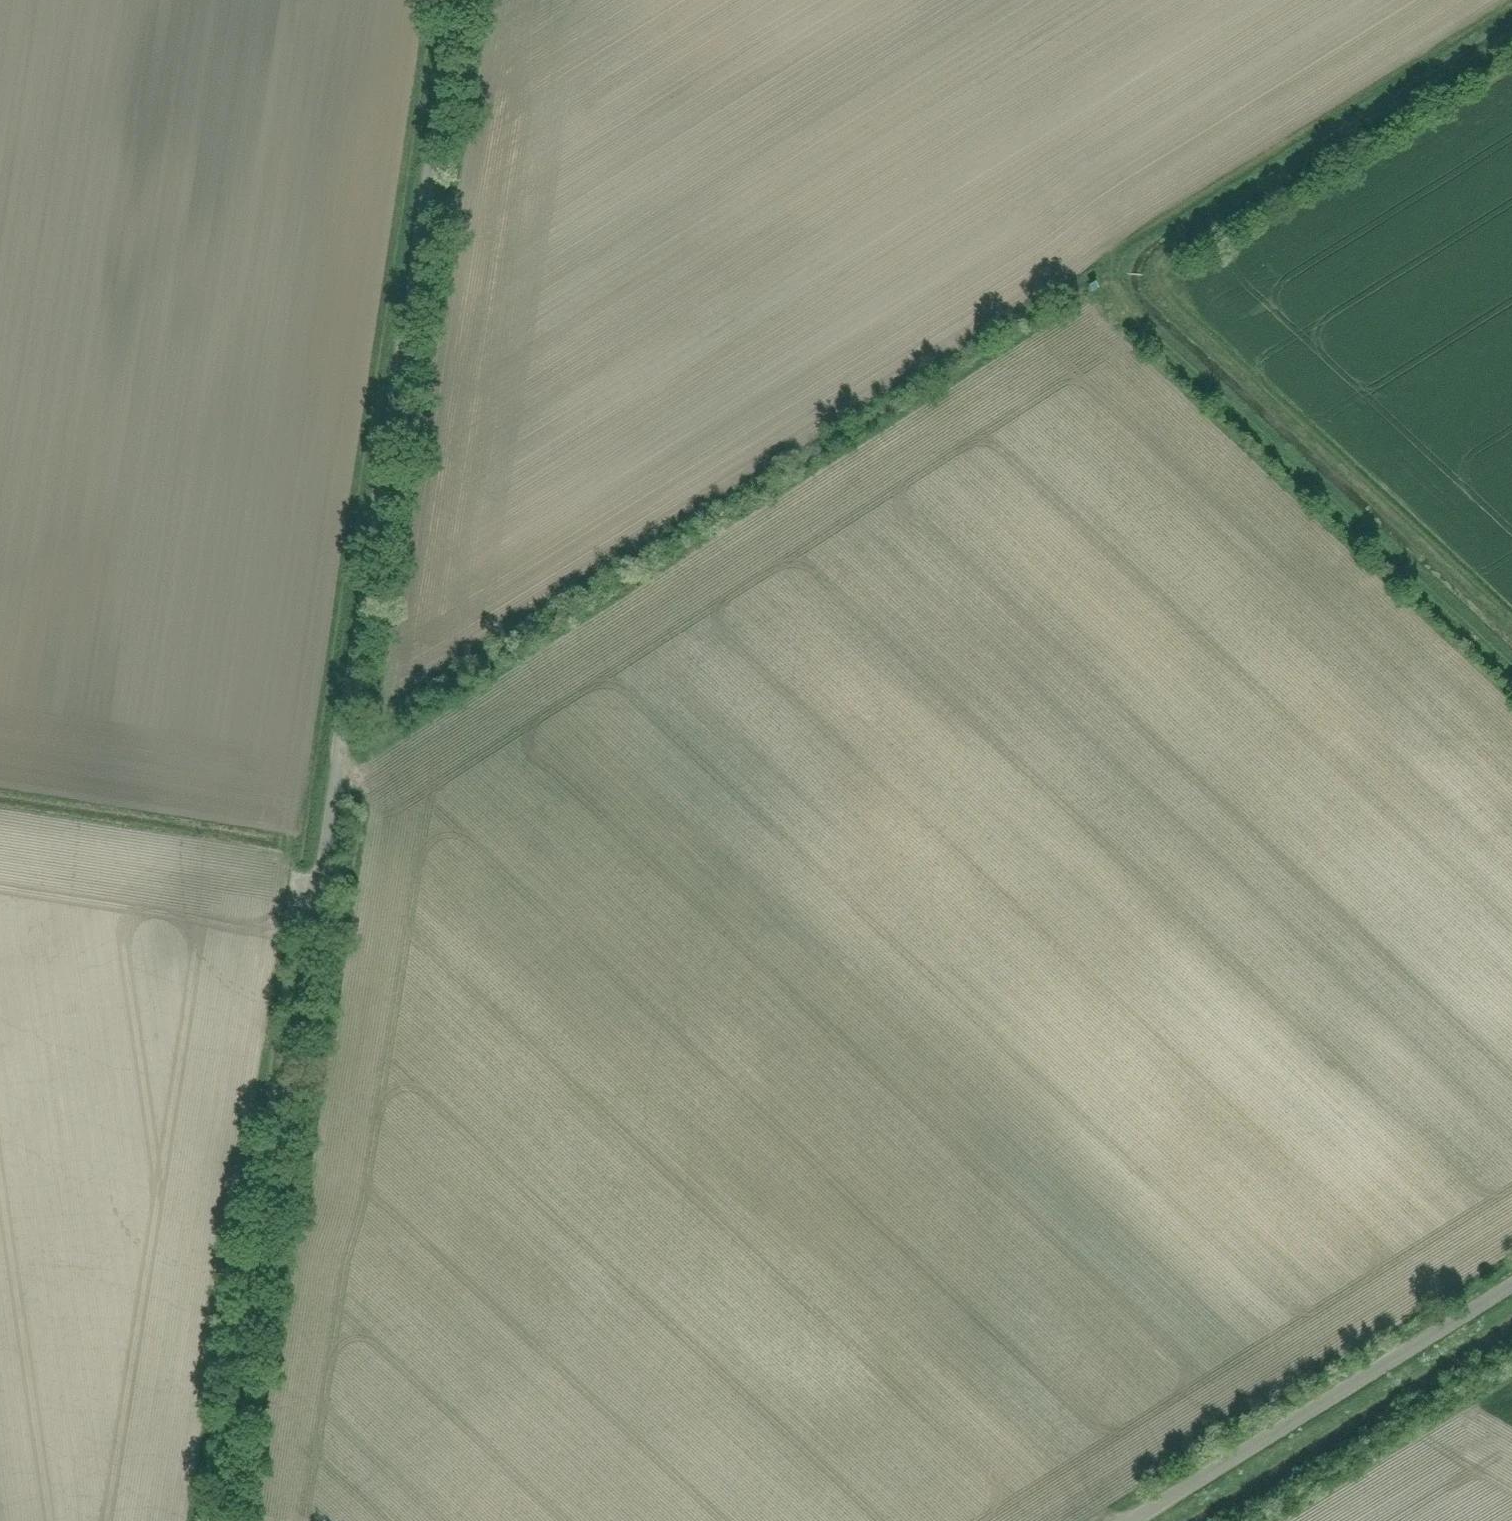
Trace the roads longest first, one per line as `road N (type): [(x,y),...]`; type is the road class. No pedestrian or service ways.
road 1 (track): [(449,0),(220,1520)]
road 2 (residential): [(1146,1520),(1511,1295)]

